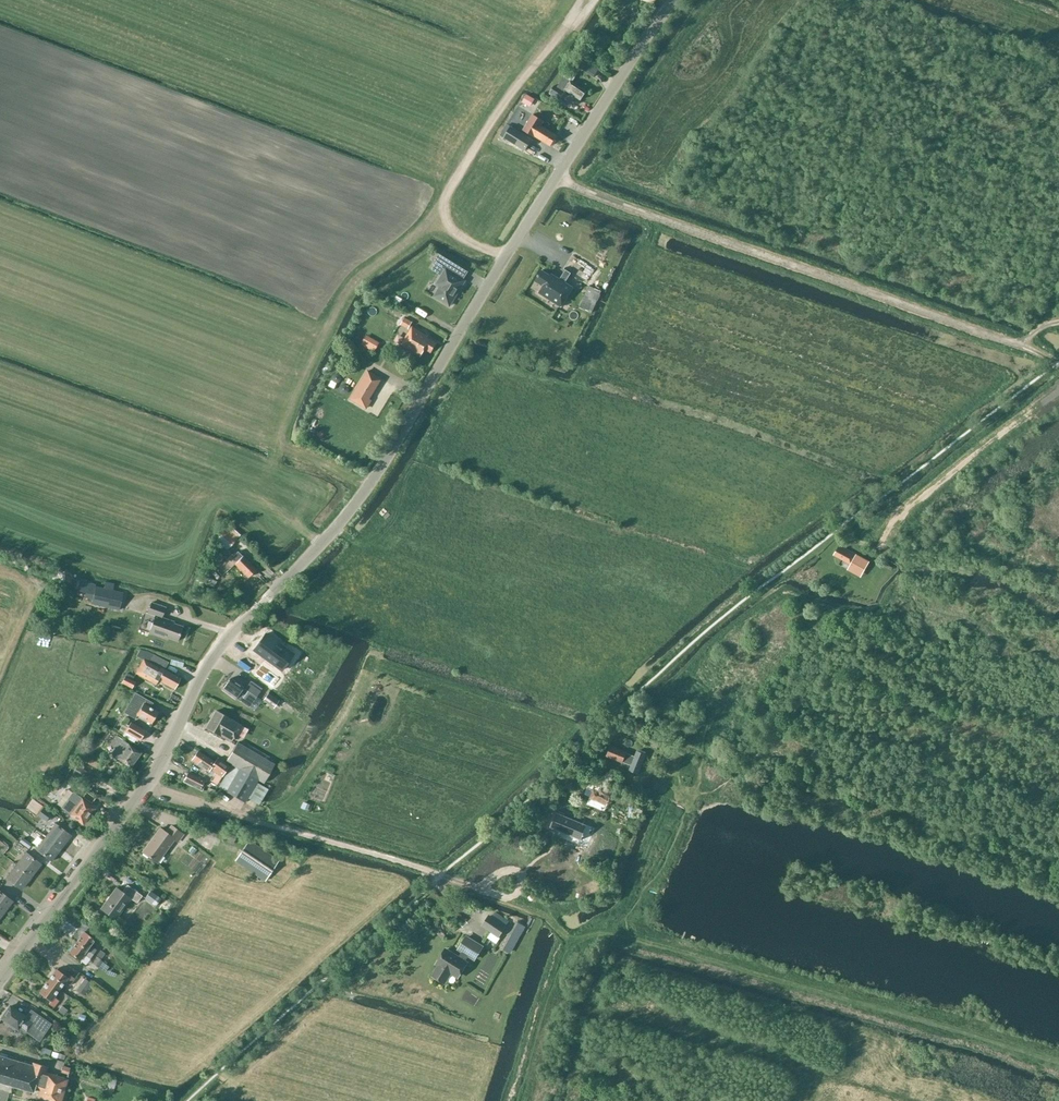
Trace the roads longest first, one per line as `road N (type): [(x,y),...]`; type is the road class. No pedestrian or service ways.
road 1 (tertiary): [(0,979),(155,769),(220,646),(365,491),(504,260),(676,0)]
road 2 (track): [(556,178),(1058,364)]
road 3 (track): [(504,260),(453,230),(445,201),(581,0)]
road 4 (track): [(1058,393),(906,513),(874,558)]

